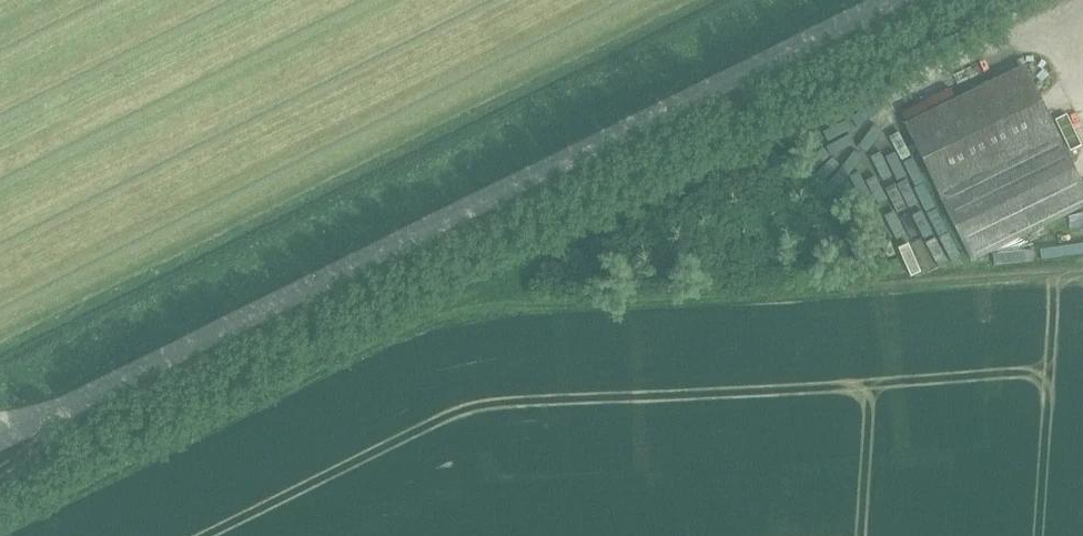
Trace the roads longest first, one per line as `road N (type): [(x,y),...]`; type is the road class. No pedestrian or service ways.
road 1 (unclassified): [(0,445),(887,0)]

